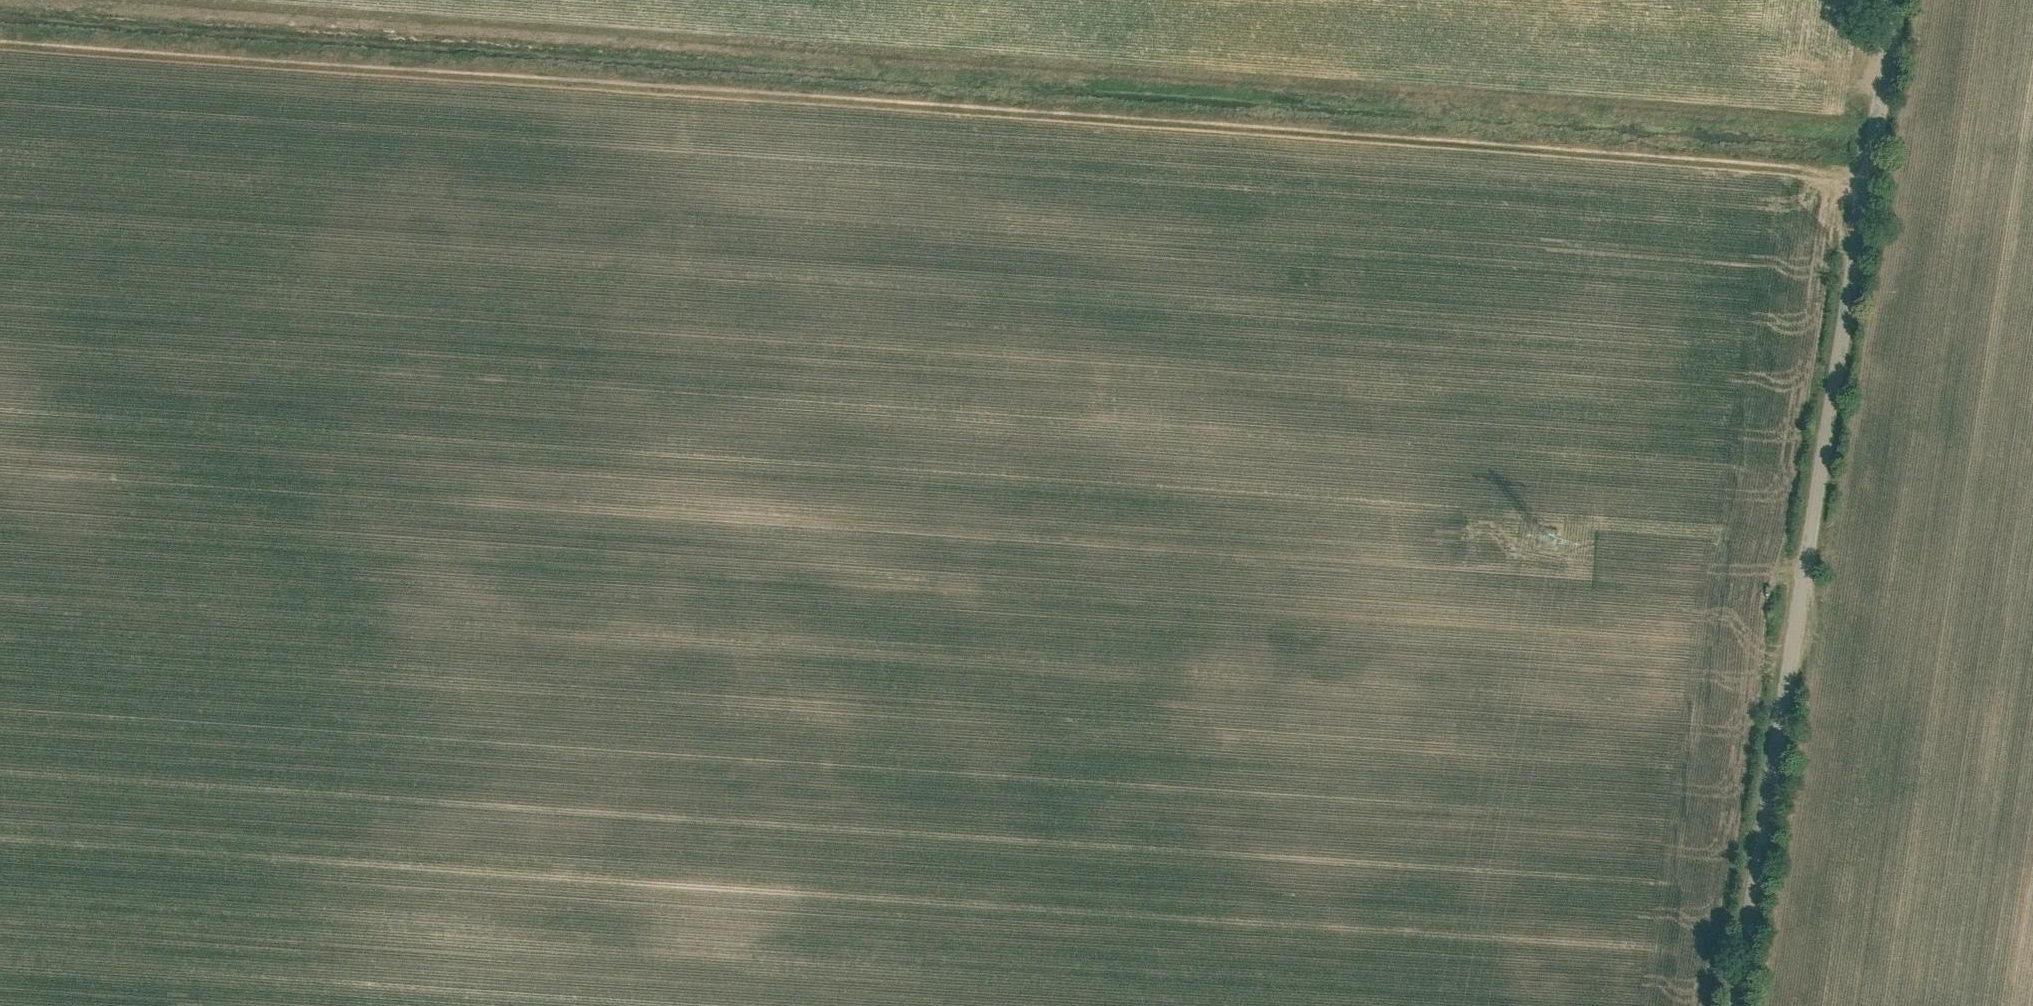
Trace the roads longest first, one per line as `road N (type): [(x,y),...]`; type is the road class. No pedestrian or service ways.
road 1 (unclassified): [(1742,1005),(1901,0)]

